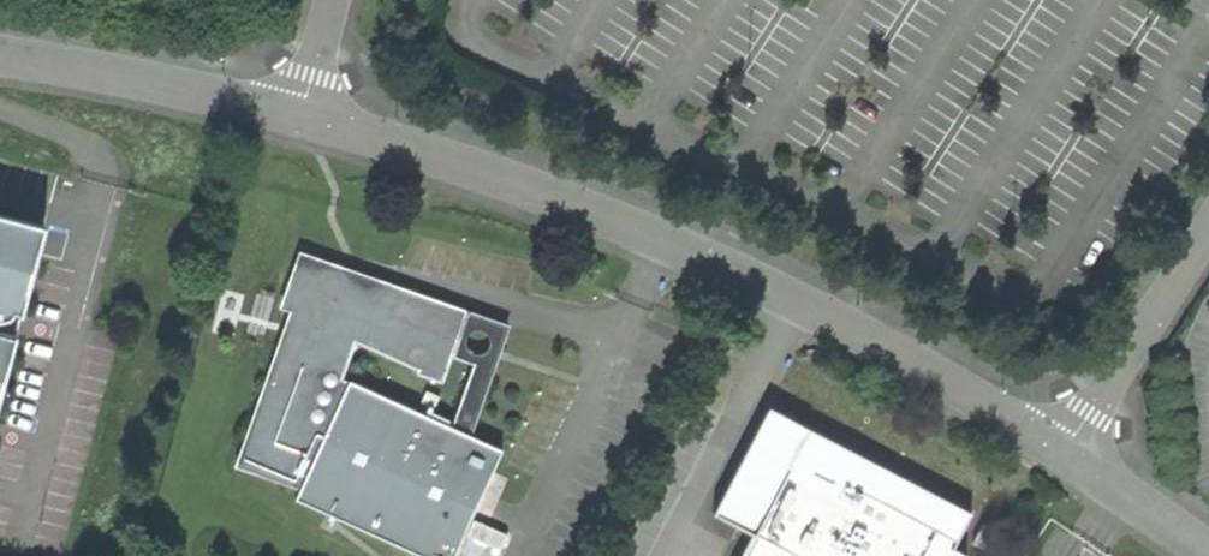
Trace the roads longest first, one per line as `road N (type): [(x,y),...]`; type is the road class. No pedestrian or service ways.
road 1 (unclassified): [(1066,447),(861,326),(715,256),(435,151),(305,113)]
road 2 (unclassified): [(305,113),(0,55)]
road 3 (unclassified): [(1066,447),(1208,225)]
road 4 (unclassified): [(1208,545),(1066,447)]

